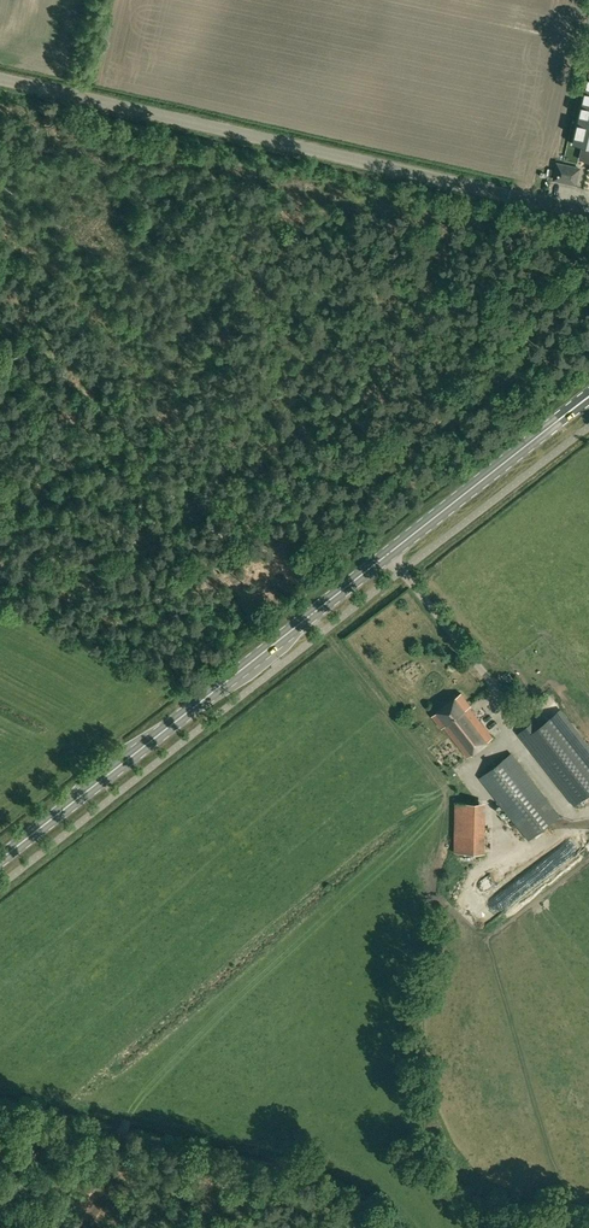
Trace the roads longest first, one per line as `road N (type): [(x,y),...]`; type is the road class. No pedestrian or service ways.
road 1 (secondary): [(0,860),(588,398)]
road 2 (unclassified): [(588,212),(0,76)]

